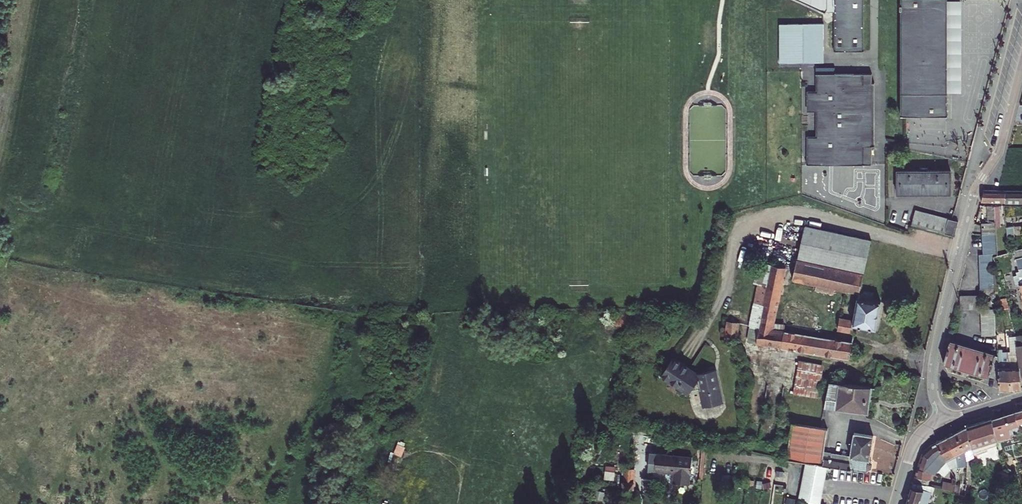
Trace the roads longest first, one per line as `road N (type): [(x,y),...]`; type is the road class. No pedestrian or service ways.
road 1 (residential): [(945,417),(933,384),(935,352),(973,199),(1001,147),(1021,63)]
road 2 (track): [(0,138),(26,0)]

